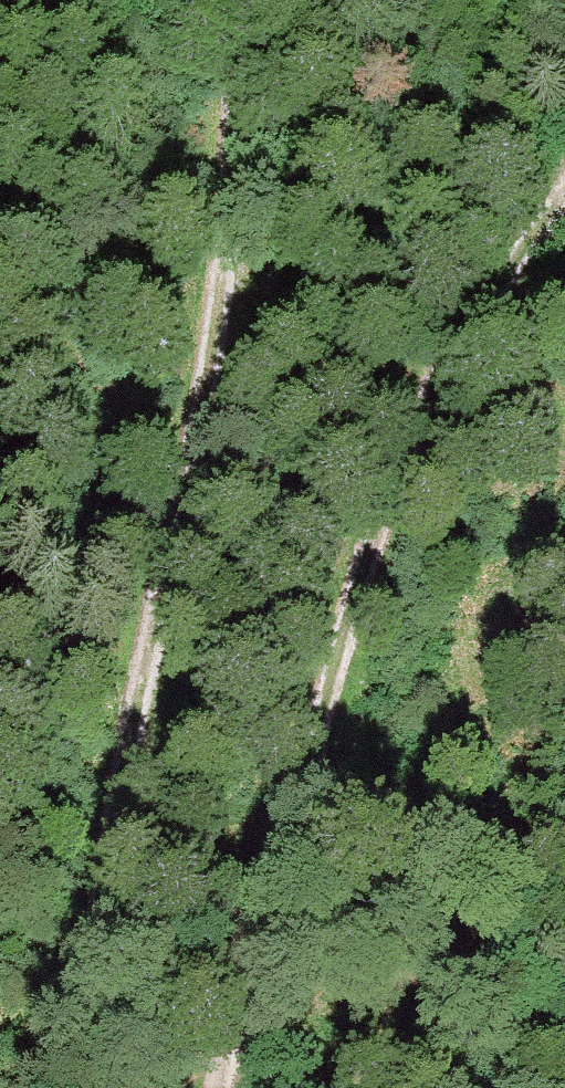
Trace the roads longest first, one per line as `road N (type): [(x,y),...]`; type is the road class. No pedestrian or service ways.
road 1 (track): [(110,1087),(88,986),(93,887),(214,340),(244,0)]
road 2 (track): [(222,1087),(272,880),(413,440),(455,357),(564,196)]

